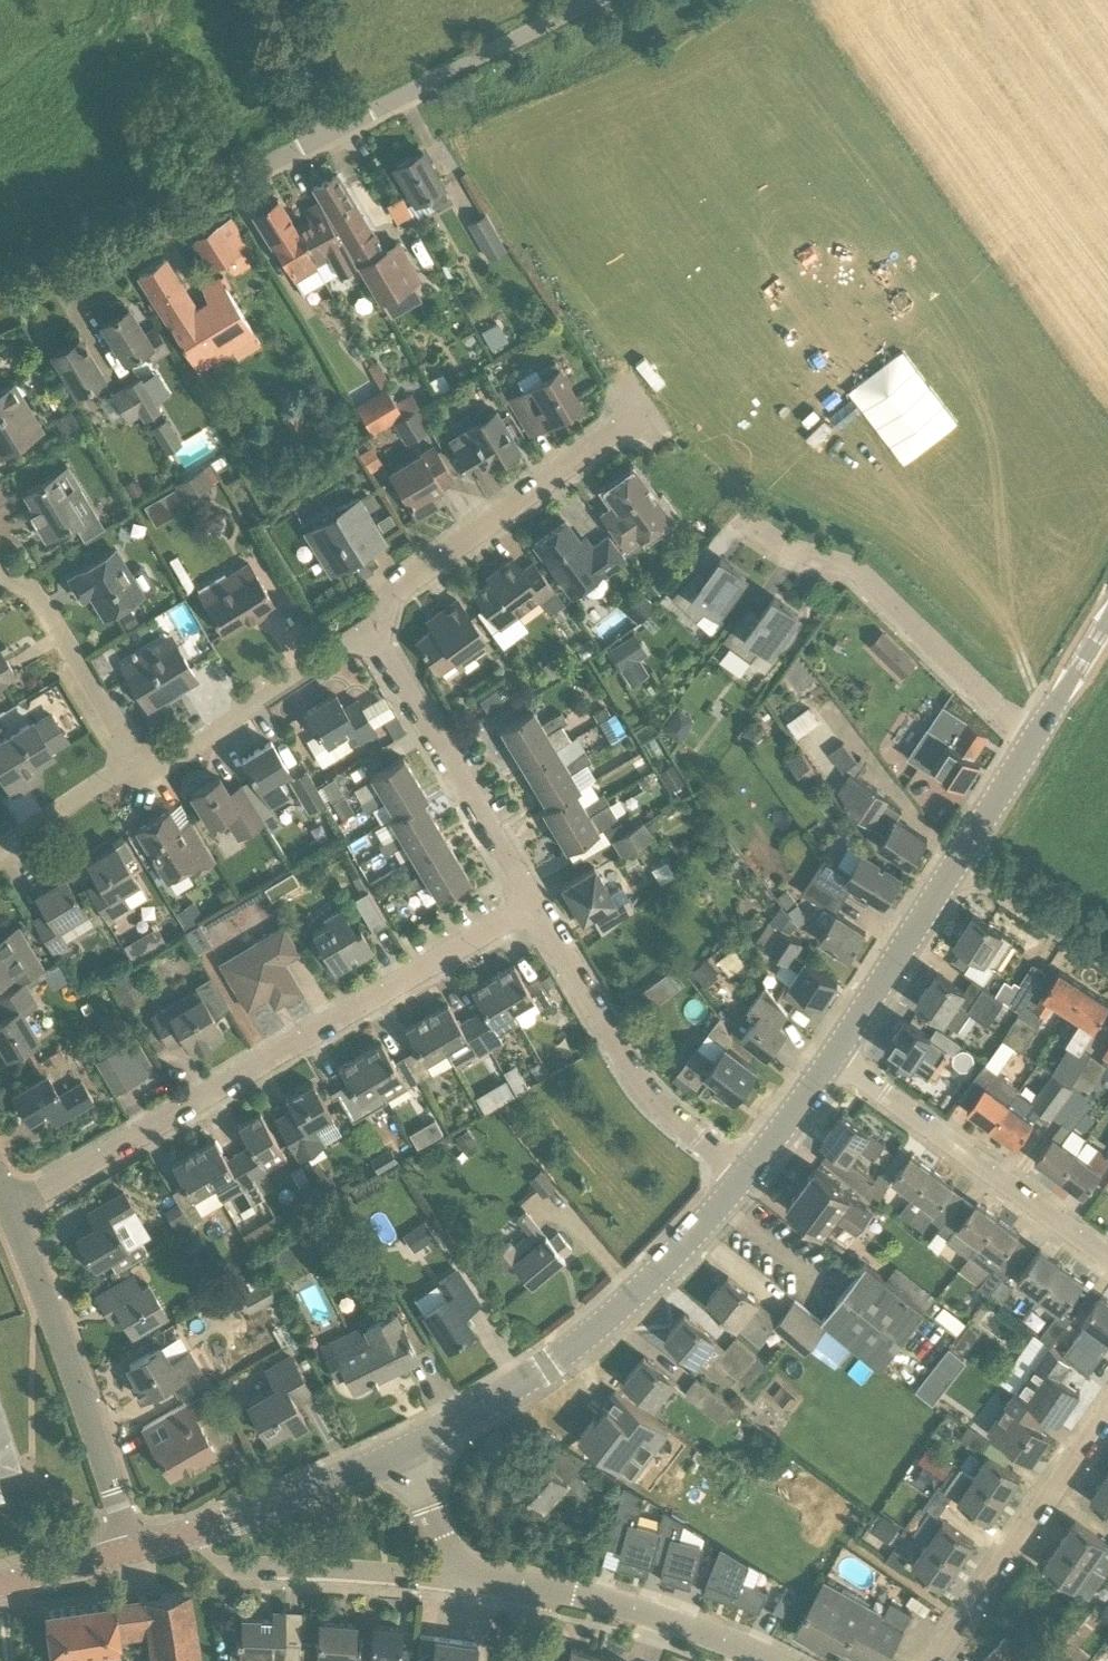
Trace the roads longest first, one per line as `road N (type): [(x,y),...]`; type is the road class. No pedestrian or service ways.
road 1 (residential): [(7,1202),(537,911)]
road 2 (tertiary): [(401,1453),(547,1368),(622,1309),(741,1177)]
road 3 (residential): [(1033,741),(849,572),(800,561),(738,527)]
road 4 (residential): [(137,1549),(7,1202)]
road 5 (residential): [(0,297),(329,130)]
road 6 (residential): [(370,627),(393,594),(643,406)]
road 7 (residential): [(1107,1257),(835,1054)]
road 8 (residential): [(741,1177),(654,1095),(537,911)]
road 9 (residential): [(537,911),(370,627)]
road 10 (residential): [(329,130),(605,0)]
road 11 (residential): [(933,1660),(1107,1410)]
road 12 (residential): [(457,1580),(231,1566),(211,1559),(196,1530)]
road 13 (residential): [(137,764),(186,750),(370,627)]
road 14 (residential): [(768,1660),(683,1627),(524,1589)]
road 15 (tertiary): [(835,1054),(962,854)]
road 16 (residential): [(137,764),(45,608),(0,581)]
road 17 (tertiary): [(196,1530),(401,1453)]
road 18 (residential): [(1107,953),(962,854)]
road 19 (residential): [(0,853),(137,764)]
road 20 (tertiary): [(741,1177),(835,1054)]
road 21 (tertiary): [(0,1586),(137,1549)]
road 22 (tertiary): [(1033,741),(1107,621)]
road 23 (residential): [(457,1580),(401,1453)]
road 24 (unclassified): [(285,0),(329,130)]
road 25 (tertiary): [(962,854),(1033,741)]

